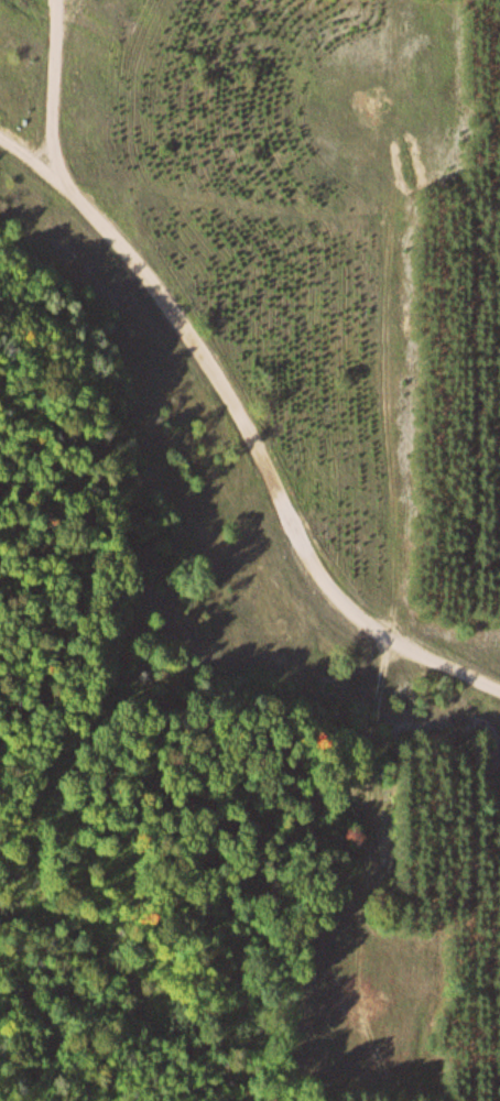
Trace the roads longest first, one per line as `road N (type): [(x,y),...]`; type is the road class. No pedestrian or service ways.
road 1 (track): [(387,1100),(359,1000),(376,698),(392,629),(396,539),(389,341),(395,177)]
road 2 (track): [(0,138),(173,305),(262,448),(345,604),(499,680)]

